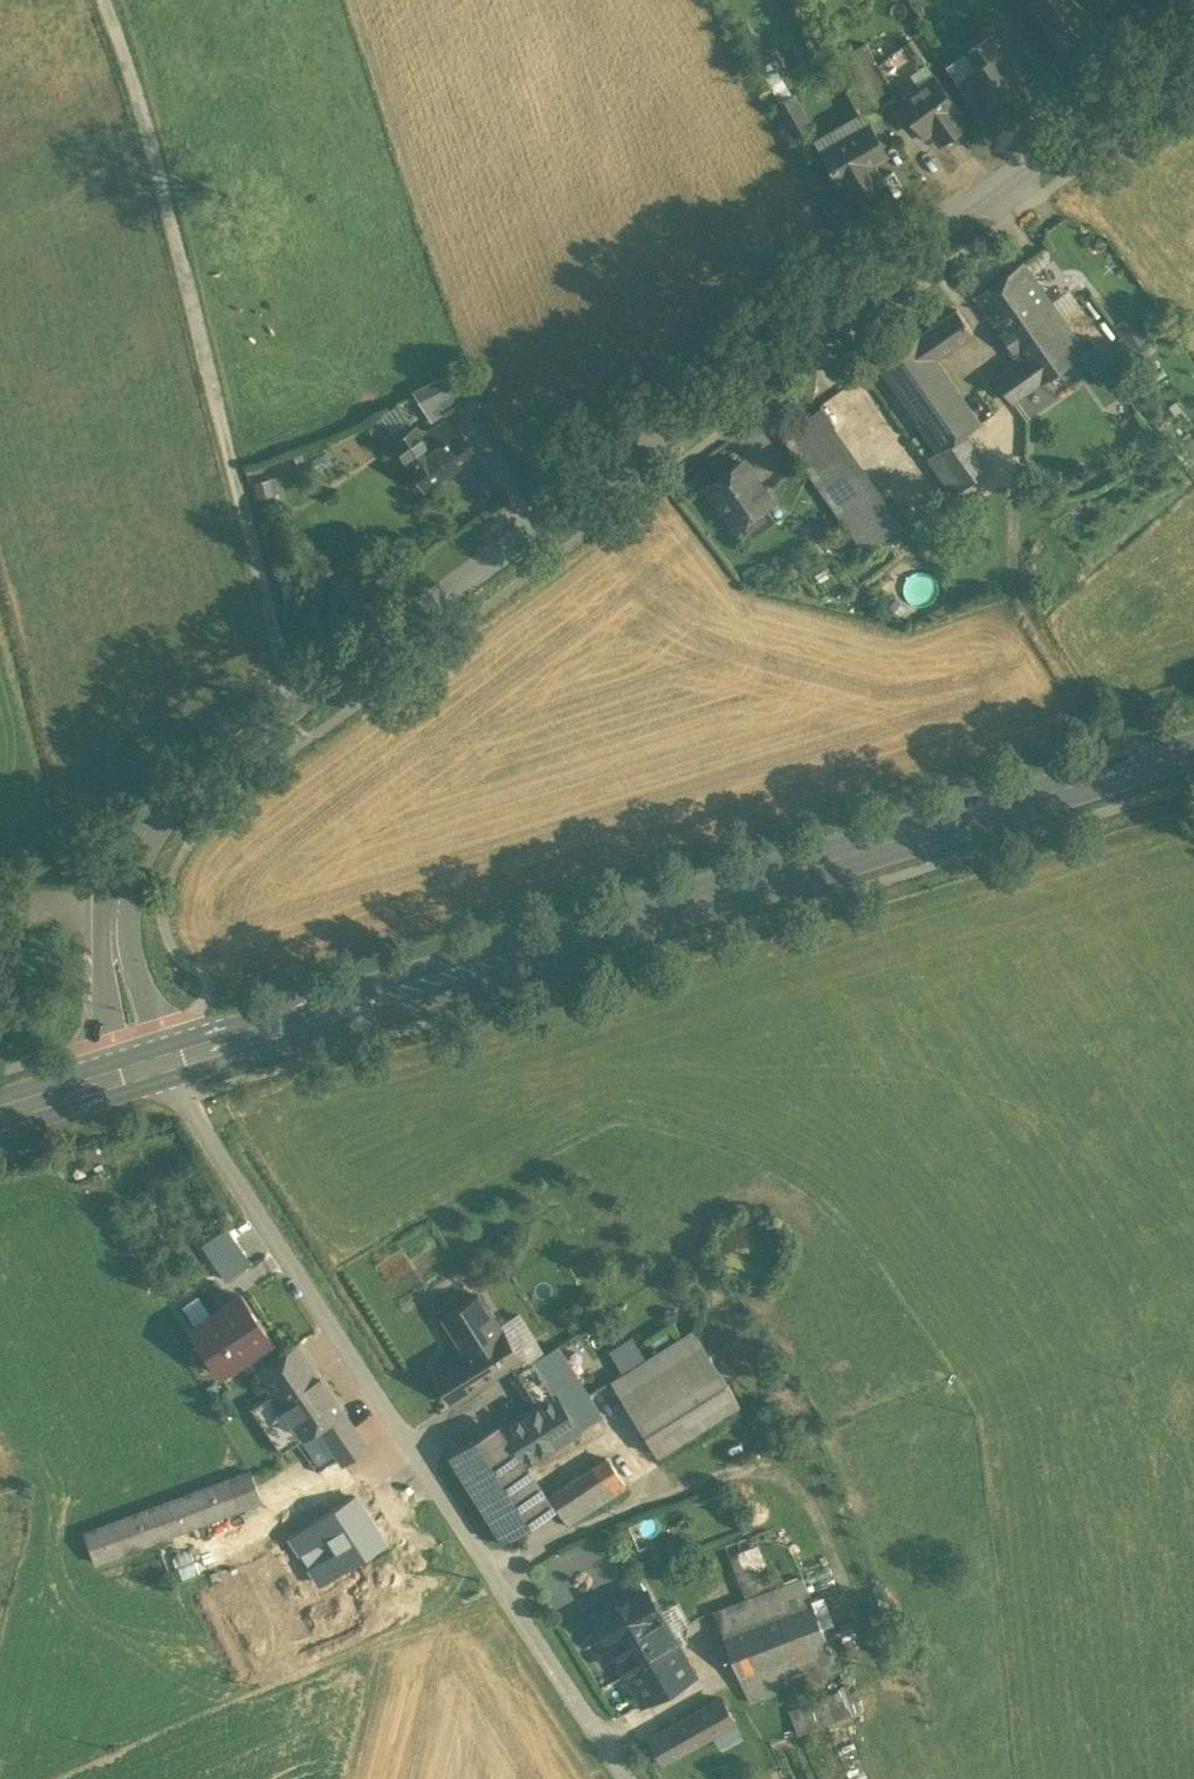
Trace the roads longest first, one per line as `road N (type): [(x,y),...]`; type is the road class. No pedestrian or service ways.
road 1 (tertiary): [(1193,40),(167,805),(135,840)]
road 2 (primary): [(169,1059),(1193,749)]
road 3 (unclassified): [(169,1059),(182,1097),(628,1778)]
road 4 (track): [(105,0),(143,109),(307,742)]
road 5 (track): [(1136,767),(1078,693),(1025,602),(1014,437),(981,363),(996,351),(924,241)]
road 6 (tertiary): [(135,840),(113,869),(100,937),(126,1070)]
road 7 (tertiary): [(169,1059),(134,957),(135,840)]
road 8 (primary): [(0,1110),(126,1070)]

